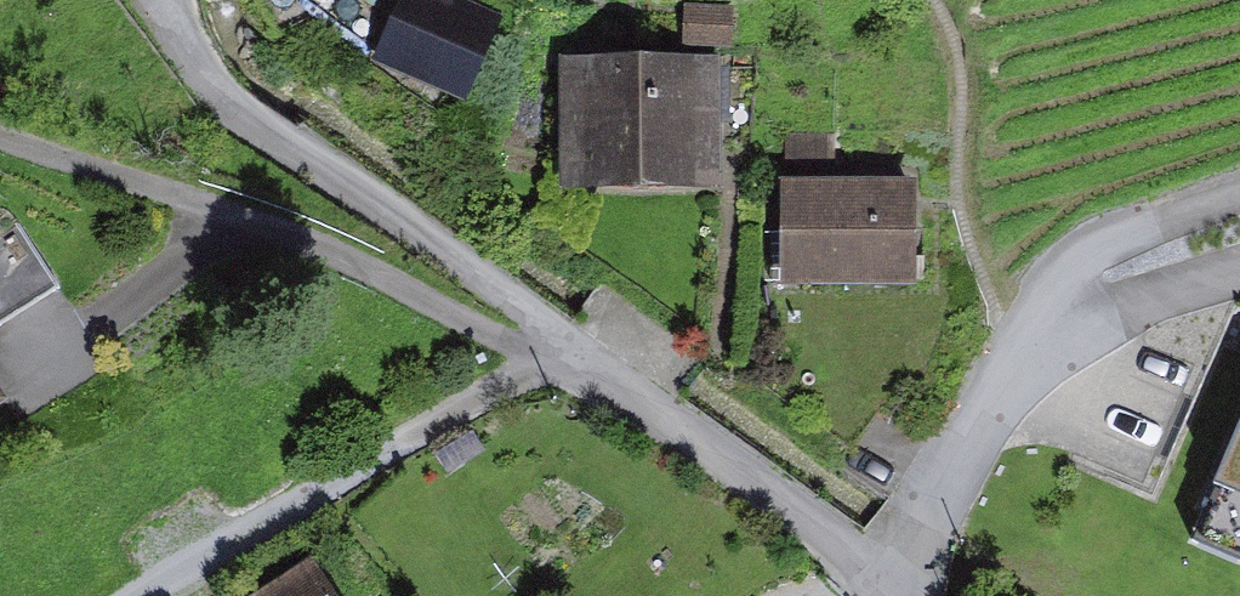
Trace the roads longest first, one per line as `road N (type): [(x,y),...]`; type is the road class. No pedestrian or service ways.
road 1 (track): [(135,595),(553,352),(255,220),(0,127)]
road 2 (residential): [(895,595),(868,551),(828,515),(553,352),(518,305),(230,99),(183,43),(179,0)]
road 3 (residential): [(913,595),(936,495),(979,423),(1001,346),(1080,255),(1239,192)]

